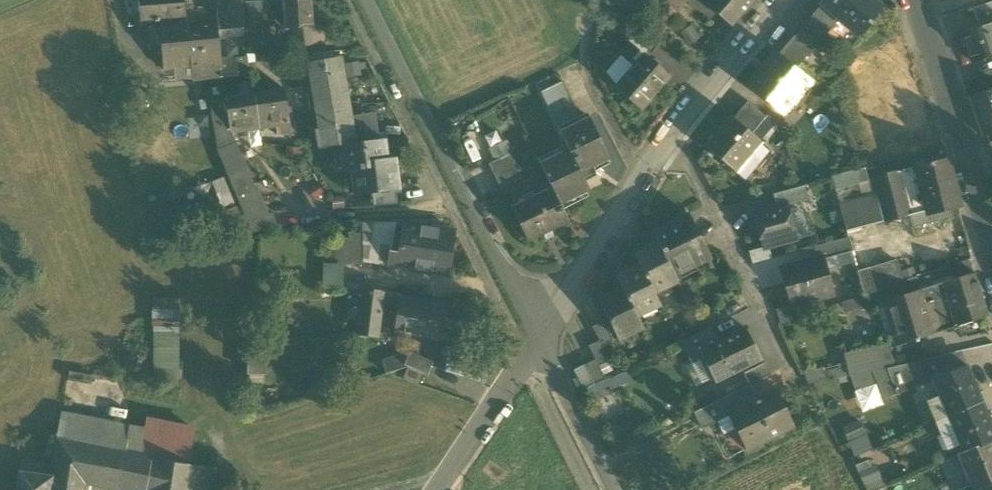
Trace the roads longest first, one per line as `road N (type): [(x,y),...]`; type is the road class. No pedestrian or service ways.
road 1 (unclassified): [(363,0),(543,346)]
road 2 (tertiary): [(913,0),(971,148),(991,242)]
road 3 (unclassified): [(667,143),(685,159),(789,360)]
road 4 (residential): [(667,143),(543,346)]
road 5 (residential): [(783,0),(667,143)]
road 6 (residential): [(543,346),(439,489)]
road 7 (unclassified): [(618,489),(543,346)]

